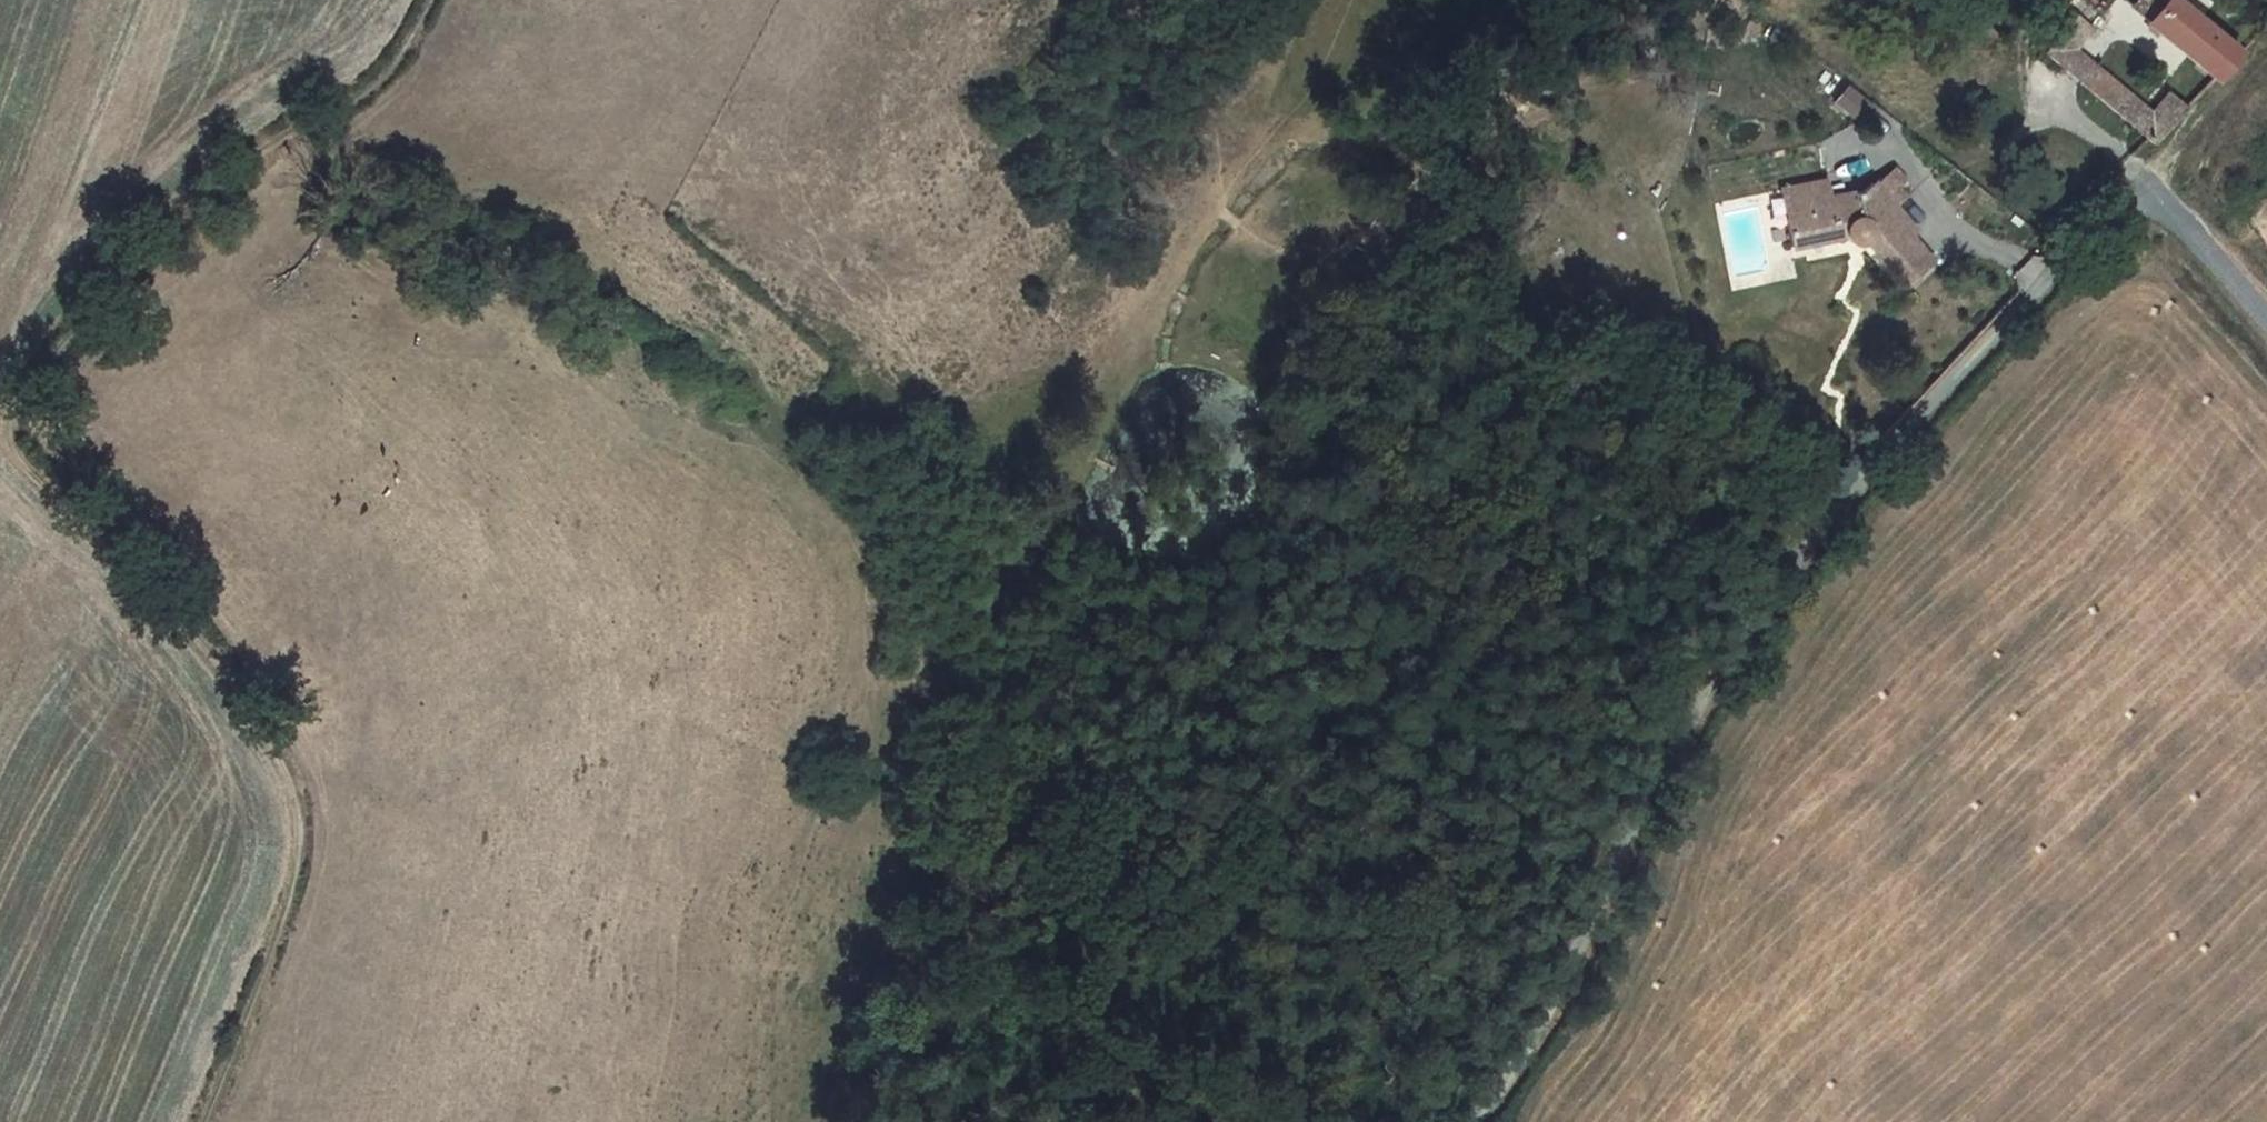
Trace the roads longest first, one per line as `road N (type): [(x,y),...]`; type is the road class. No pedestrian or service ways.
road 1 (unclassified): [(1468,1121),(1518,1062),(1712,667),(2131,179),(2155,190),(2266,313)]

